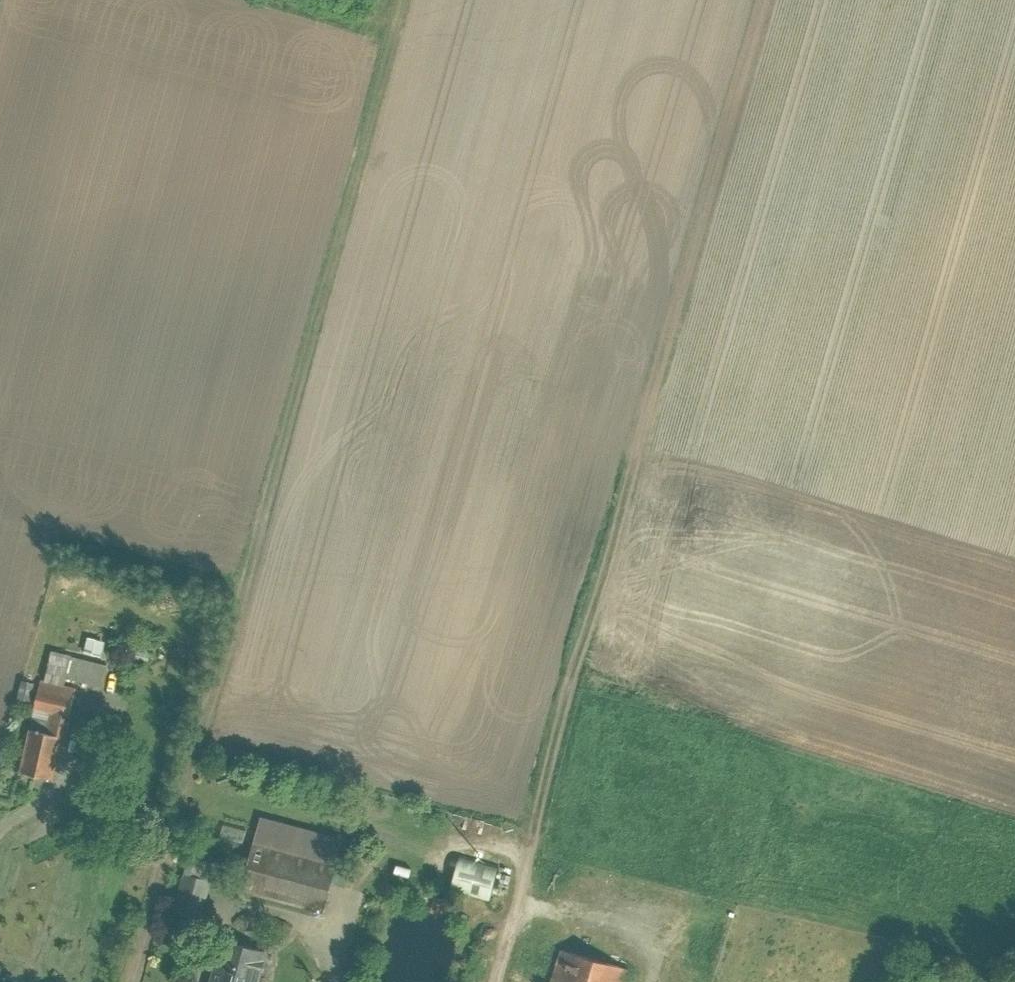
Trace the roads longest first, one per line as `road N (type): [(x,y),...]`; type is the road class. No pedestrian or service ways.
road 1 (track): [(134,981),(403,0)]
road 2 (track): [(496,981),(599,571)]

